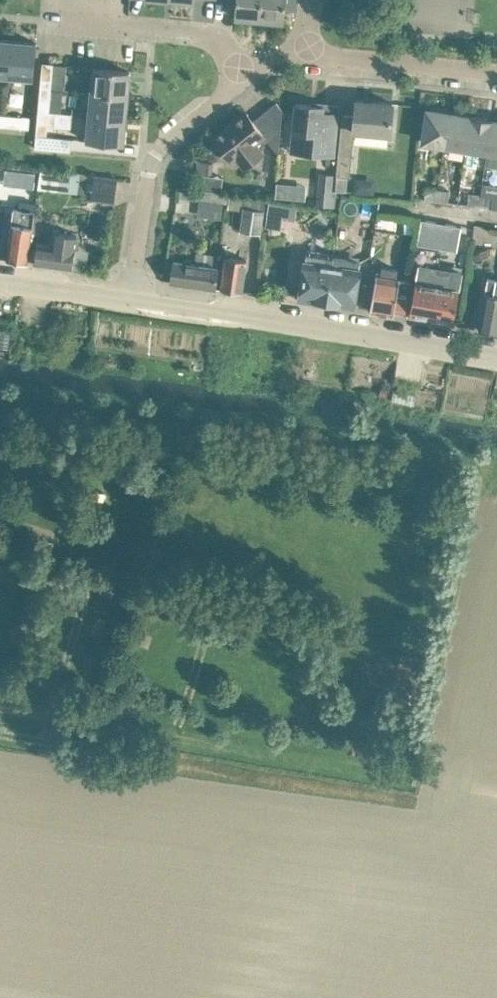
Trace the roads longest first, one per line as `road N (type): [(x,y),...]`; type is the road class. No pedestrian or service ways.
road 1 (tertiary): [(496,358),(131,300)]
road 2 (track): [(375,771),(49,716)]
road 3 (residential): [(131,300),(153,158),(247,75)]
road 4 (residential): [(247,75),(203,31),(54,17)]
road 5 (residential): [(496,77),(327,57),(306,45)]
road 6 (track): [(42,715),(96,560)]
road 7 (track): [(170,737),(211,611)]
road 8 (tertiary): [(131,300),(0,283)]

